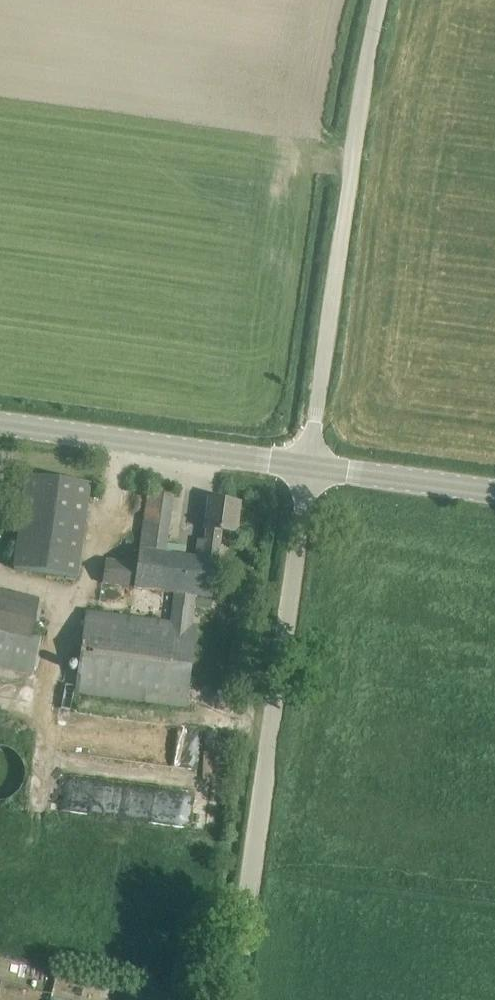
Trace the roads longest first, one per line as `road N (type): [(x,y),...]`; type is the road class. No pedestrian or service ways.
road 1 (unclassified): [(236,999),(310,468)]
road 2 (unclassified): [(310,468),(384,0)]
road 3 (tertiary): [(310,468),(0,424)]
road 4 (tertiary): [(494,493),(310,468)]

